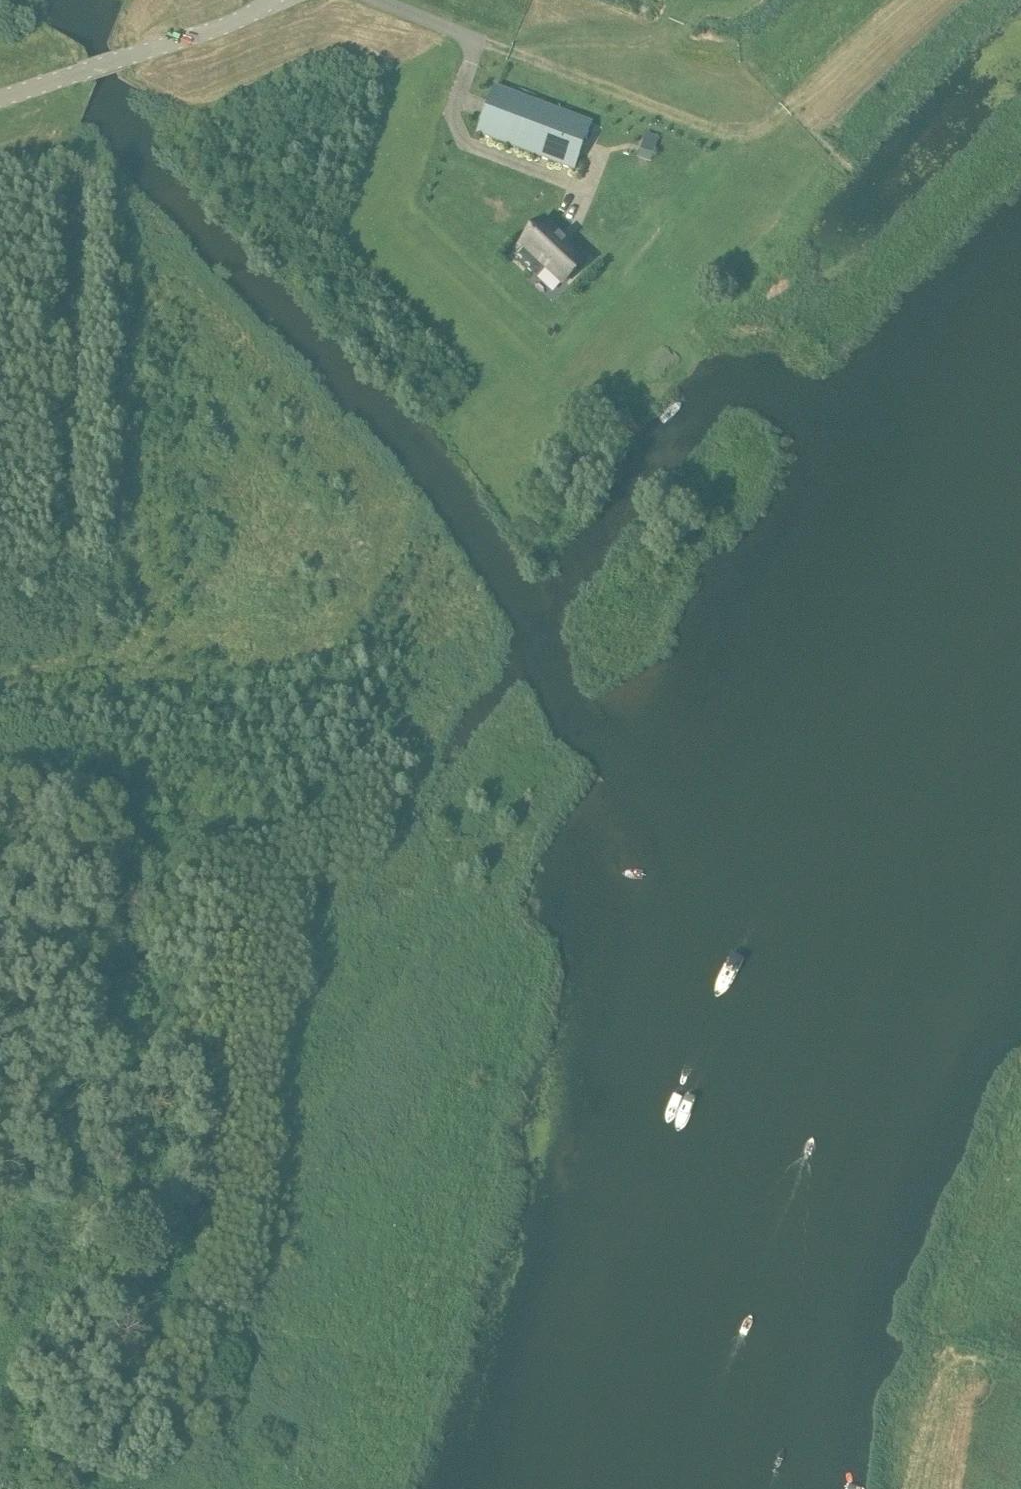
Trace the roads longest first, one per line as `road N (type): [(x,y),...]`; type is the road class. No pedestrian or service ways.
road 1 (unclassified): [(0,98),(271,0)]

